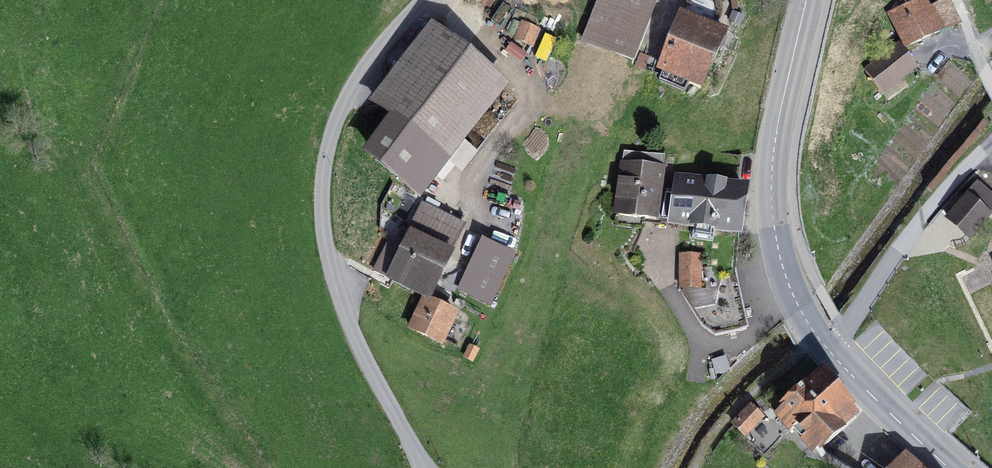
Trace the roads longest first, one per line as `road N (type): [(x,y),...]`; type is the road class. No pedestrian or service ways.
road 1 (residential): [(427,467),(346,315),(323,199),(343,103),(422,0)]
road 2 (primary): [(829,351),(786,277),(772,222),(777,126),(807,0)]
road 3 (residential): [(829,351),(927,211),(991,144)]
road 4 (track): [(818,338),(730,414),(695,467)]
road 5 (primary): [(948,467),(829,351)]

